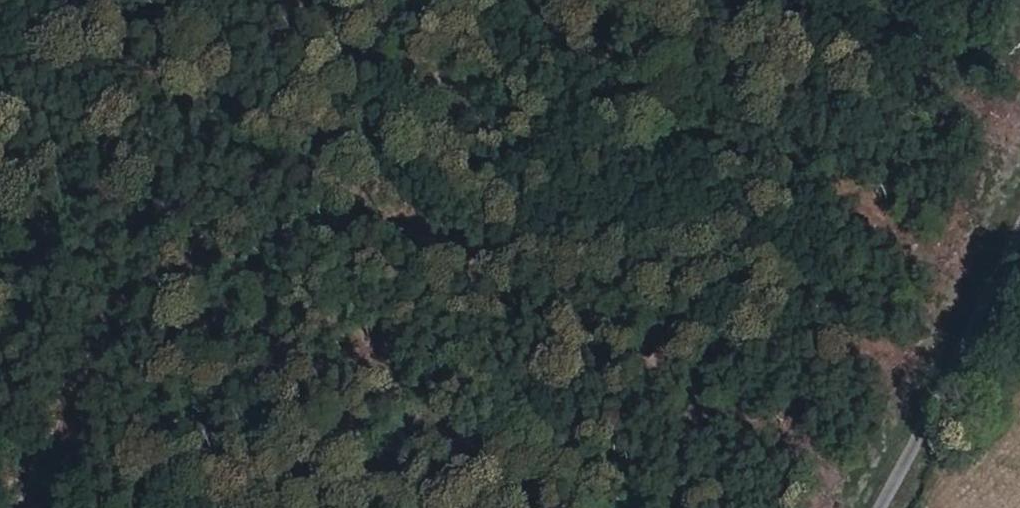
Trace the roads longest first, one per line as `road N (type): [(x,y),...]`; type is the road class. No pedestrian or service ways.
road 1 (unclassified): [(885,507),(1019,238)]

